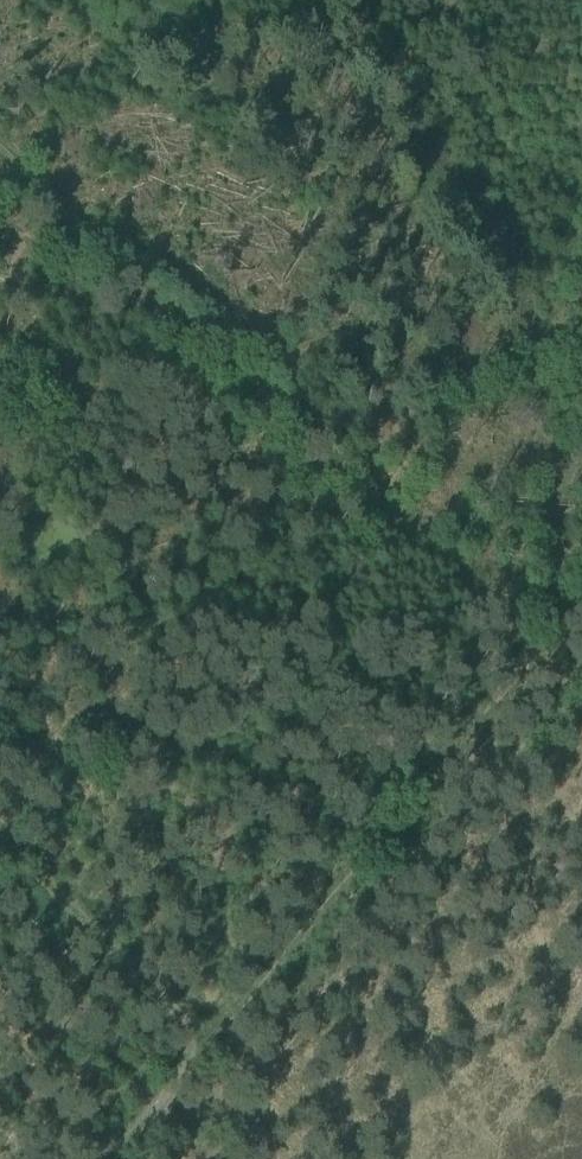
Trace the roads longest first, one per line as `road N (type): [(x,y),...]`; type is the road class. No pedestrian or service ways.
road 1 (track): [(0,144),(551,653),(114,1158)]
road 2 (track): [(208,1050),(0,862)]

